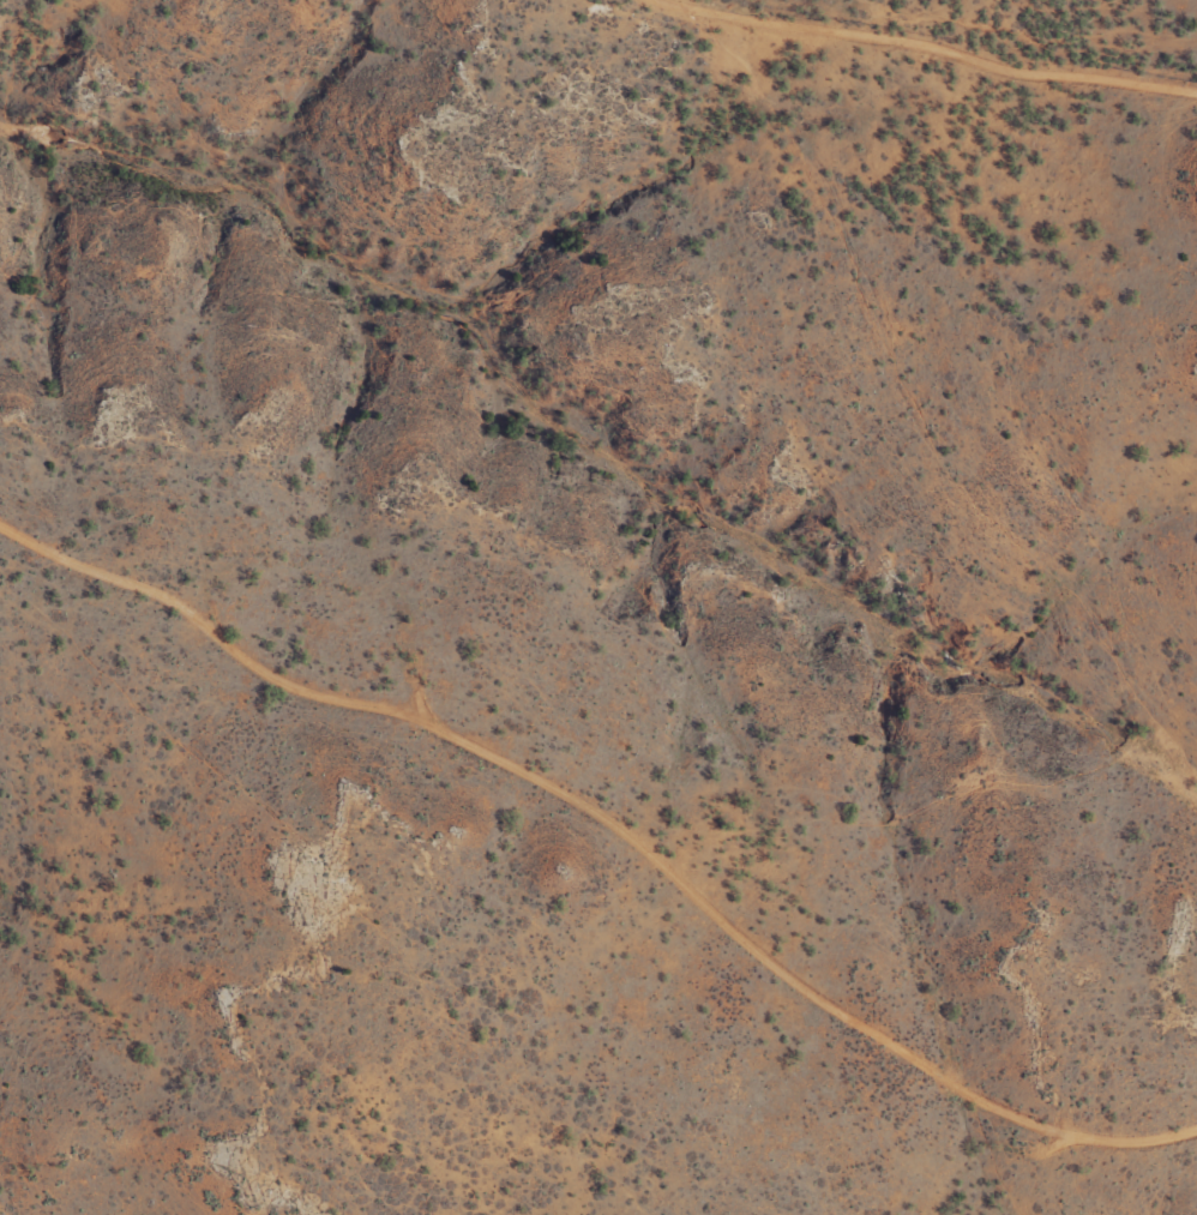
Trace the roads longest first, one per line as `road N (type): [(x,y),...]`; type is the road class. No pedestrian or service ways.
road 1 (residential): [(0,519),(76,571),(168,596),(330,698),(481,747),(750,944),(860,1010),(981,1109),(1087,1148),(1196,1141)]
road 2 (residential): [(678,0),(972,61),(1196,86)]

